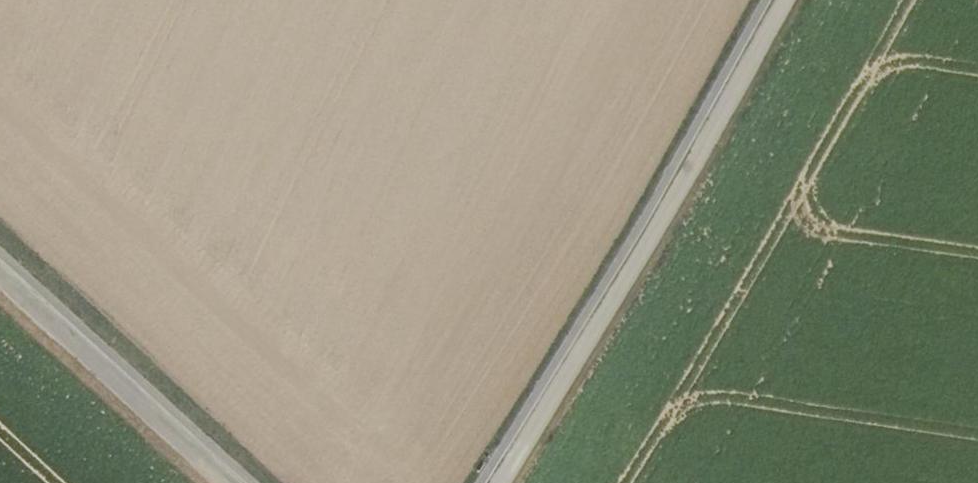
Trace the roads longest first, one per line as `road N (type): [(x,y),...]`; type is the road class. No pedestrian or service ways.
road 1 (track): [(798,0),(516,482)]
road 2 (unclassified): [(0,276),(223,482)]

